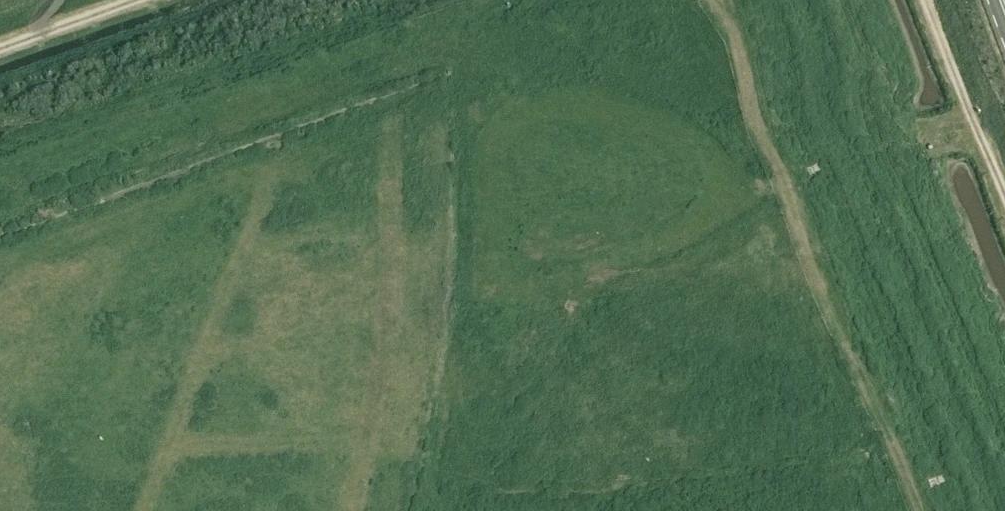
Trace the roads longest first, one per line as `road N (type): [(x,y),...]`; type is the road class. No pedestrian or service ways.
road 1 (track): [(1004,196),(927,0)]
road 2 (track): [(126,0),(0,46)]

